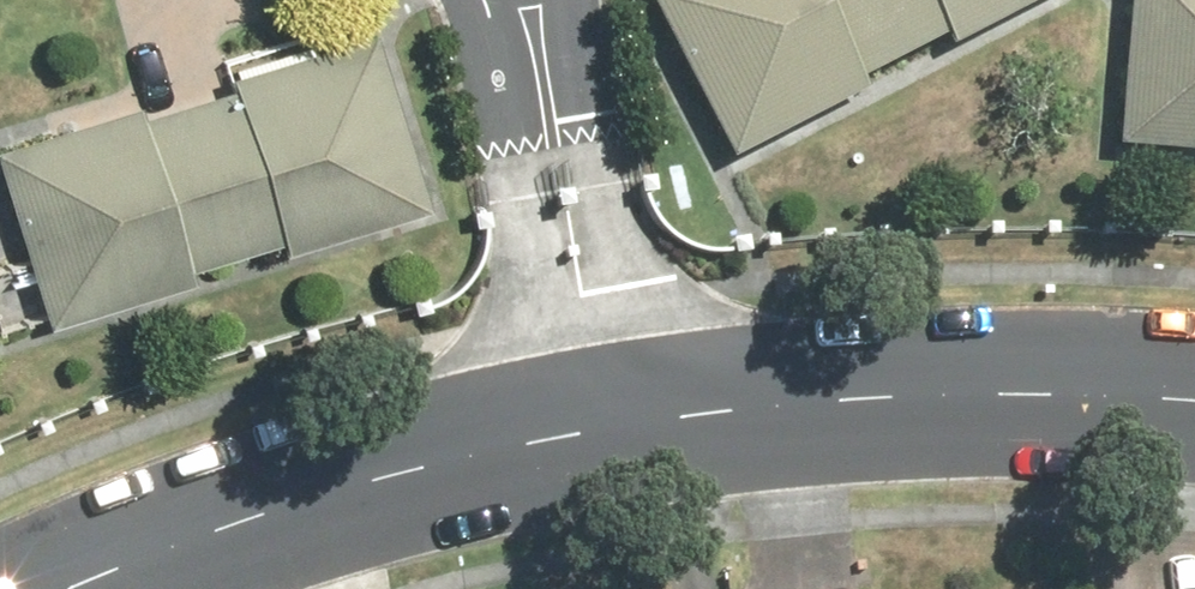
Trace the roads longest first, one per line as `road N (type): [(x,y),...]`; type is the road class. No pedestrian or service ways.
road 1 (residential): [(651,419),(1007,394),(1194,405)]
road 2 (residential): [(84,588),(215,525),(537,442)]
road 3 (residential): [(537,442),(507,84),(518,0)]
road 4 (residential): [(544,0),(576,57),(651,419)]

